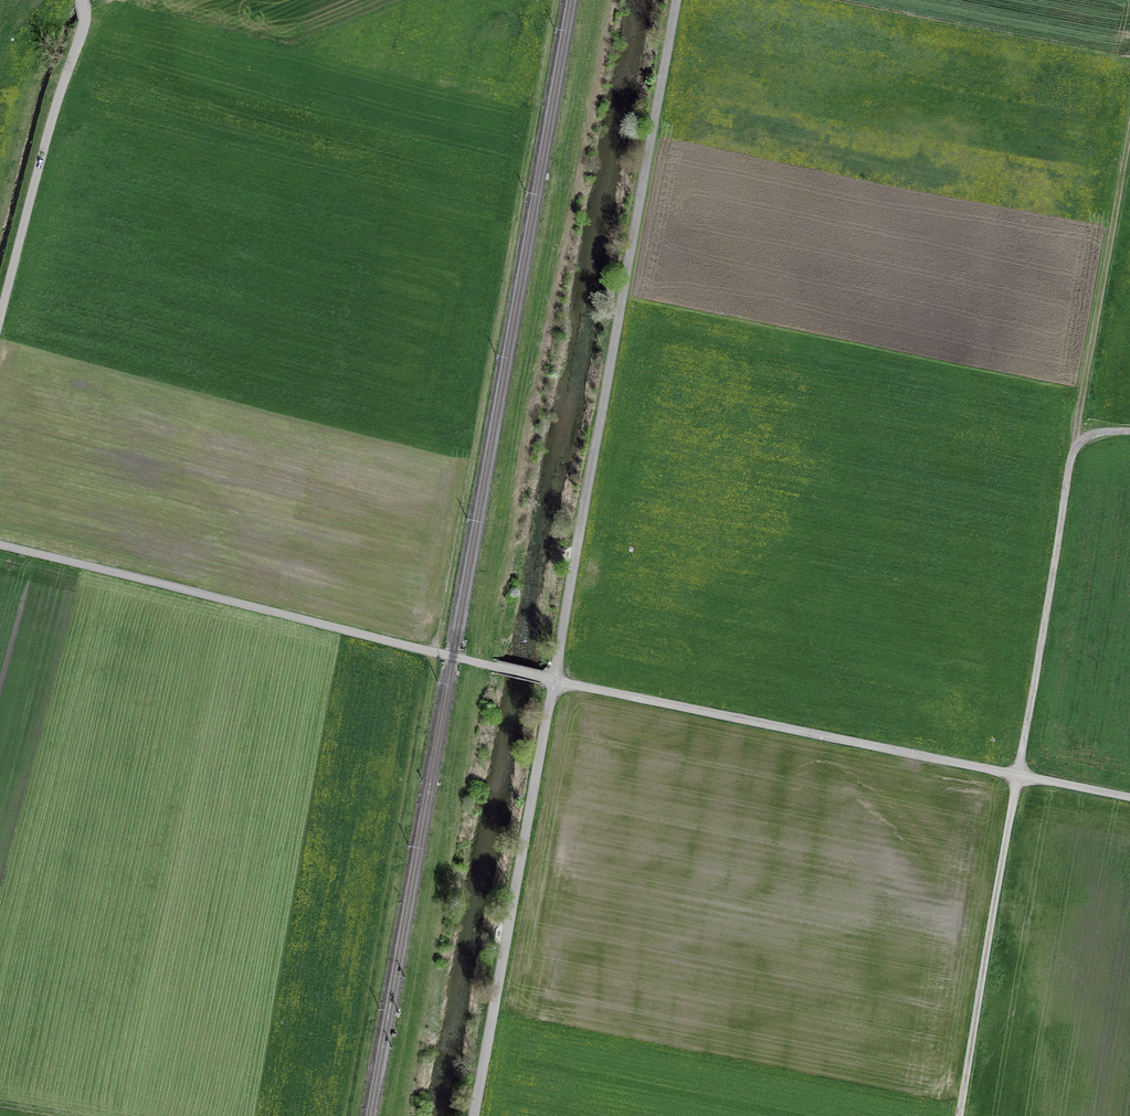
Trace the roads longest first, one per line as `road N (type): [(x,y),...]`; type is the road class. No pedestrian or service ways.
road 1 (track): [(557,0),(443,620),(431,652),(355,1115)]
road 2 (track): [(1129,431),(1089,436),(1069,467),(959,1115)]
road 3 (unclassified): [(555,681),(678,0)]
road 4 (unclassified): [(555,681),(1129,797)]
road 5 (unclassified): [(0,542),(555,681)]
road 6 (unclassified): [(475,1115),(555,681)]
road 7 (unclassified): [(85,25),(51,127),(0,346)]
road 8 (track): [(1129,132),(1073,454)]

